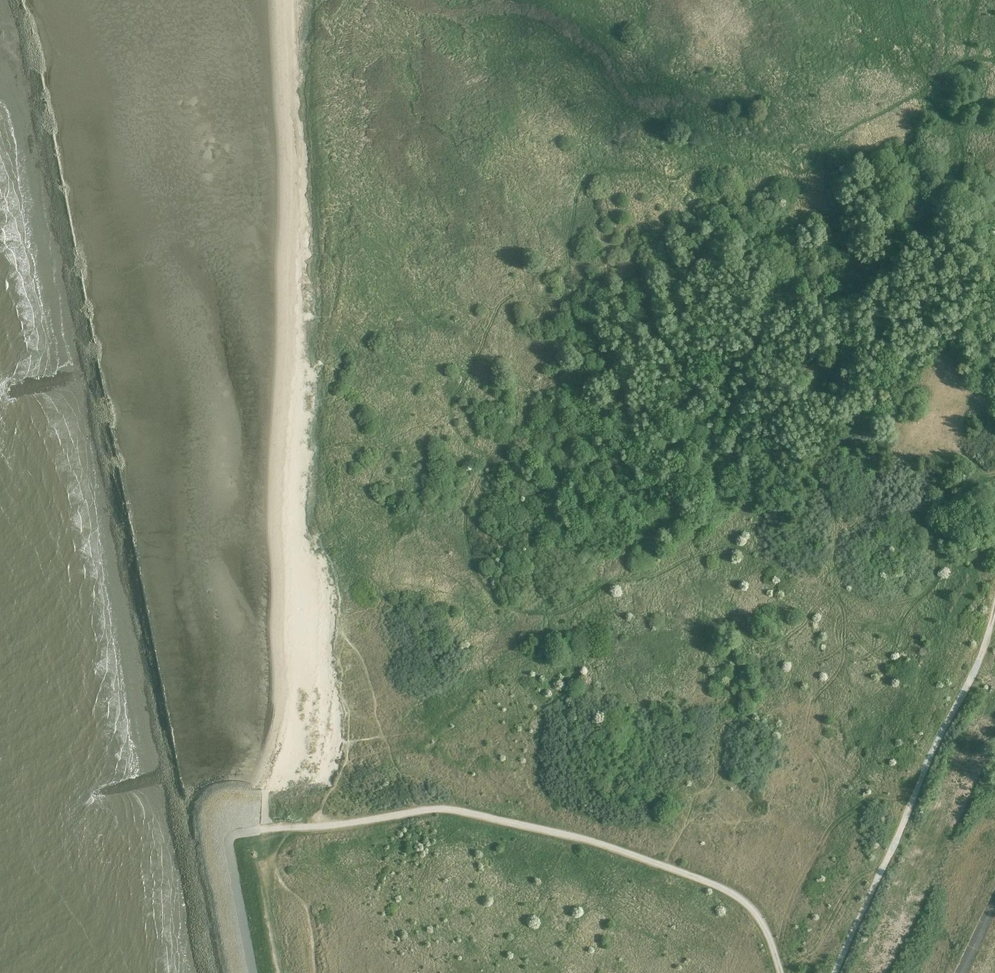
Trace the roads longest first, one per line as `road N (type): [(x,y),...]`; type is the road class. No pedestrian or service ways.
road 1 (track): [(266,828),(444,808),(594,844),(689,871),(755,907),(784,972)]
road 2 (track): [(837,972),(907,830),(994,607)]

